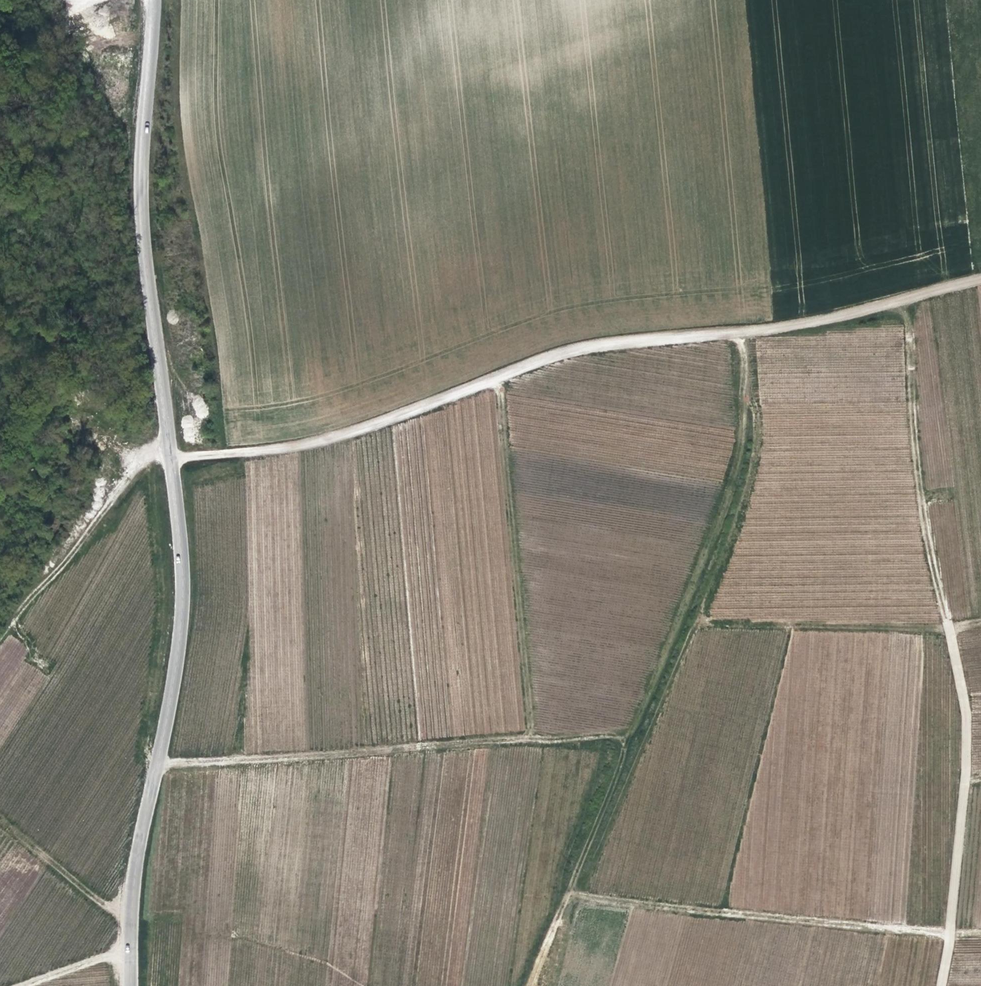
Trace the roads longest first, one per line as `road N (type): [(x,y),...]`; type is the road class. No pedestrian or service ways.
road 1 (tertiary): [(129,985),(130,900),(172,687),(182,579),(136,185),(150,0)]
road 2 (track): [(980,279),(740,333),(578,346),(344,433),(170,460)]
road 3 (track): [(534,985),(741,433),(747,391),(740,333)]
road 4 (track): [(629,732),(156,763)]
road 5 (track): [(980,930),(564,898)]
road 6 (unclassified): [(948,624),(963,760),(939,985)]
road 7 (track): [(980,619),(948,624),(917,510),(902,299)]
road 8 (track): [(167,436),(0,635)]

